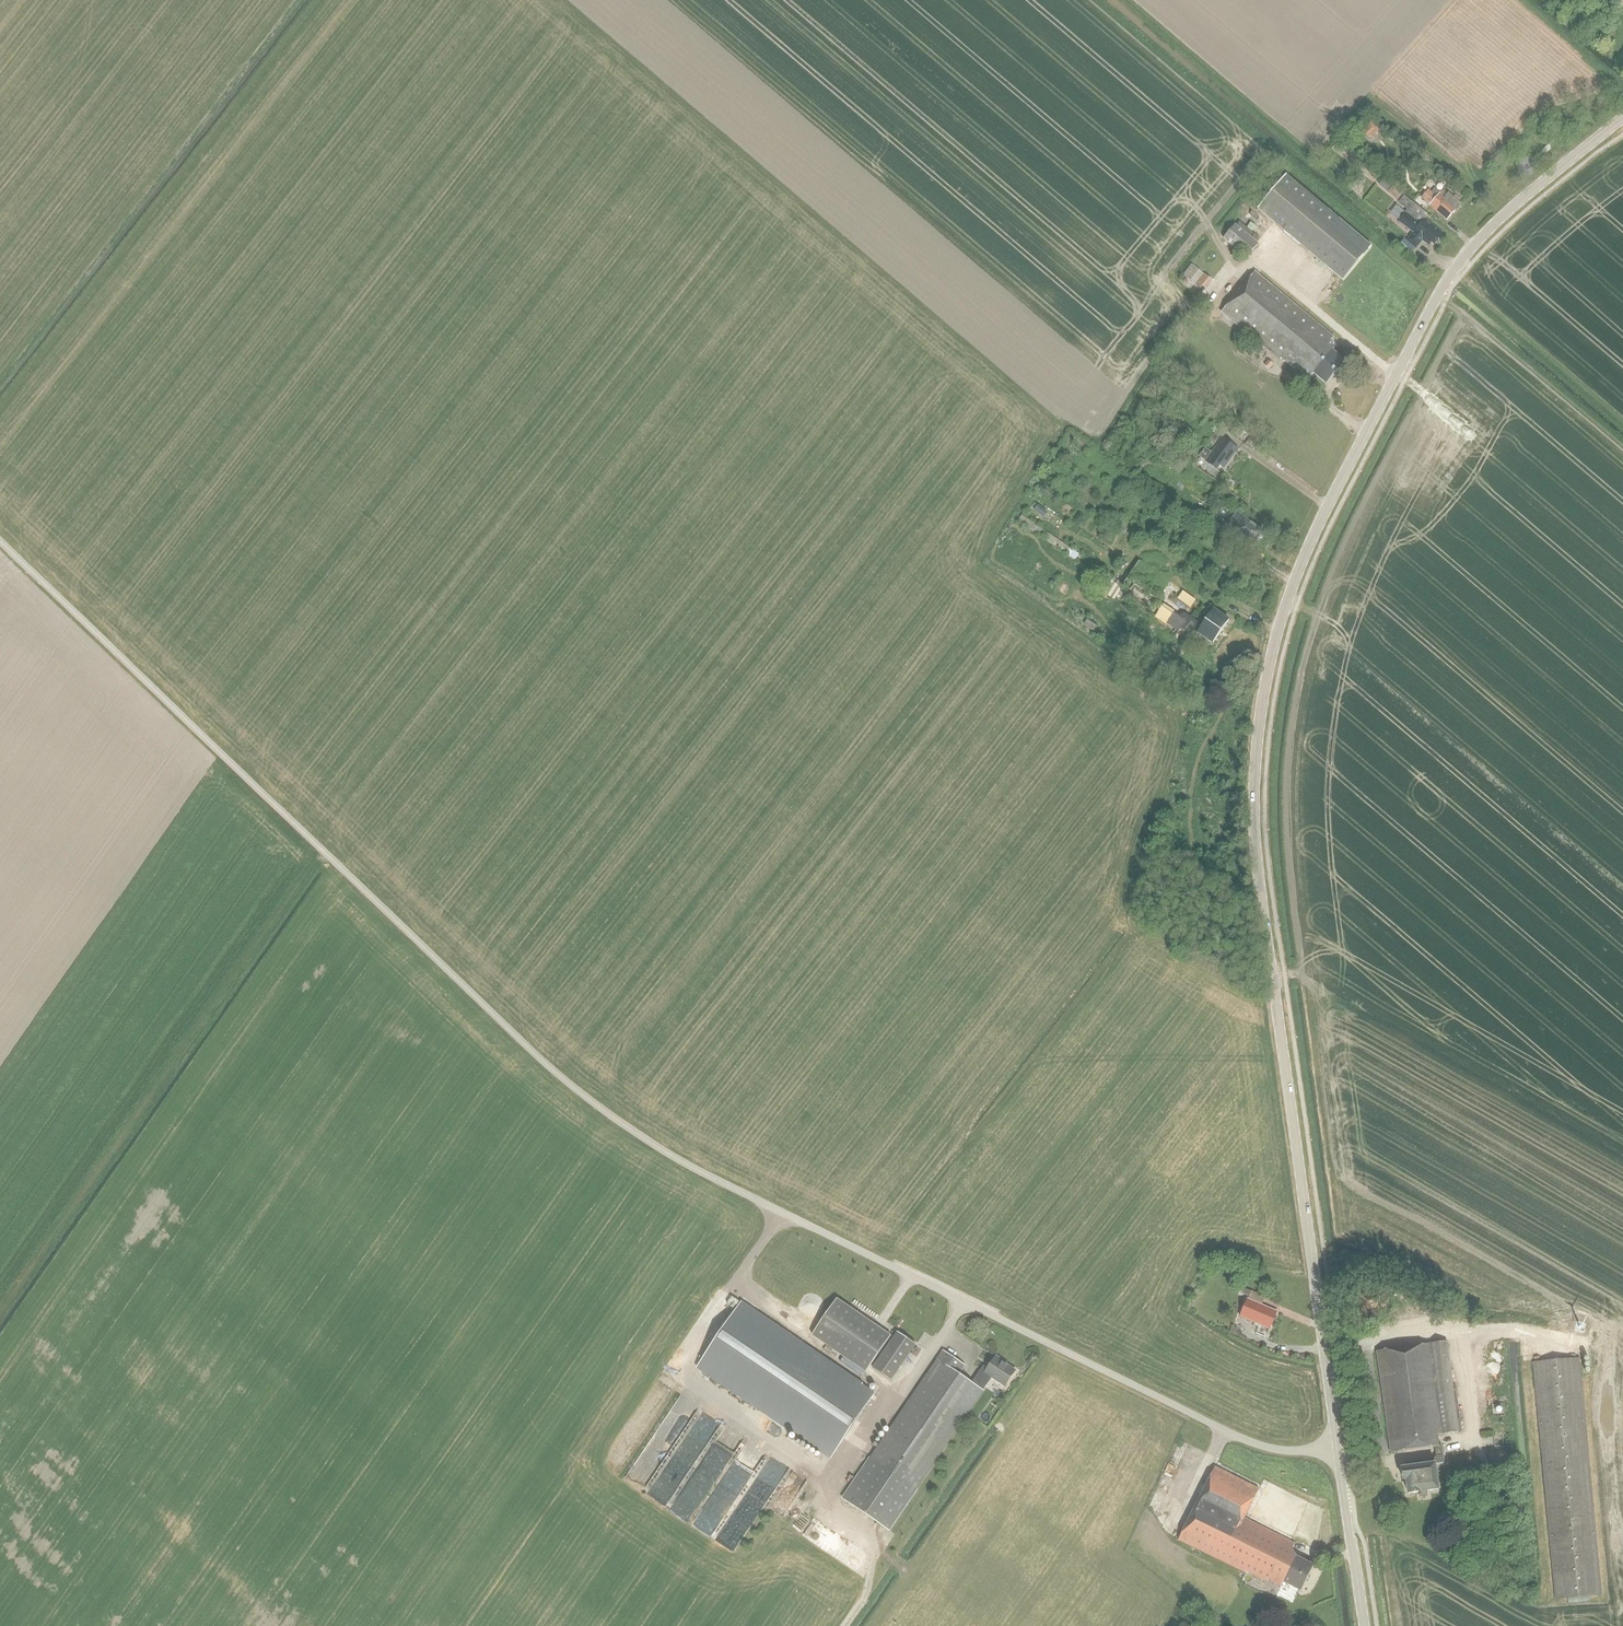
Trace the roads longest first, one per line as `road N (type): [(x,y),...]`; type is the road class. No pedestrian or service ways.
road 1 (unclassified): [(1339,1450),(1254,1444),(728,1186),(621,1125),(0,543)]
road 2 (tertiary): [(1339,1450),(1259,877),(1256,764),(1265,689),(1278,631),(1328,507),(1456,267),(1493,226),(1622,119)]
road 3 (tertiary): [(1365,1625),(1339,1450)]

